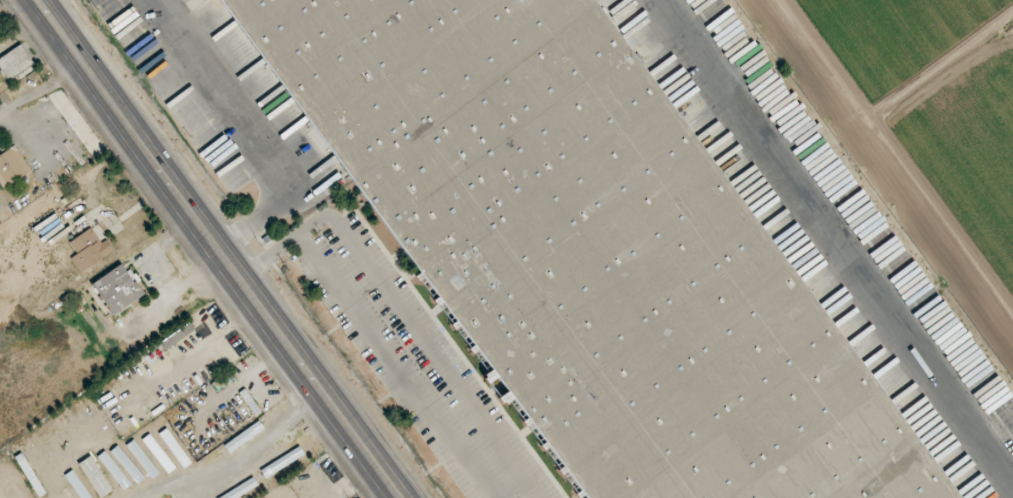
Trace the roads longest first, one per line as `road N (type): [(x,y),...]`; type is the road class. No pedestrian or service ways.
road 1 (primary): [(35,0),(402,497)]

